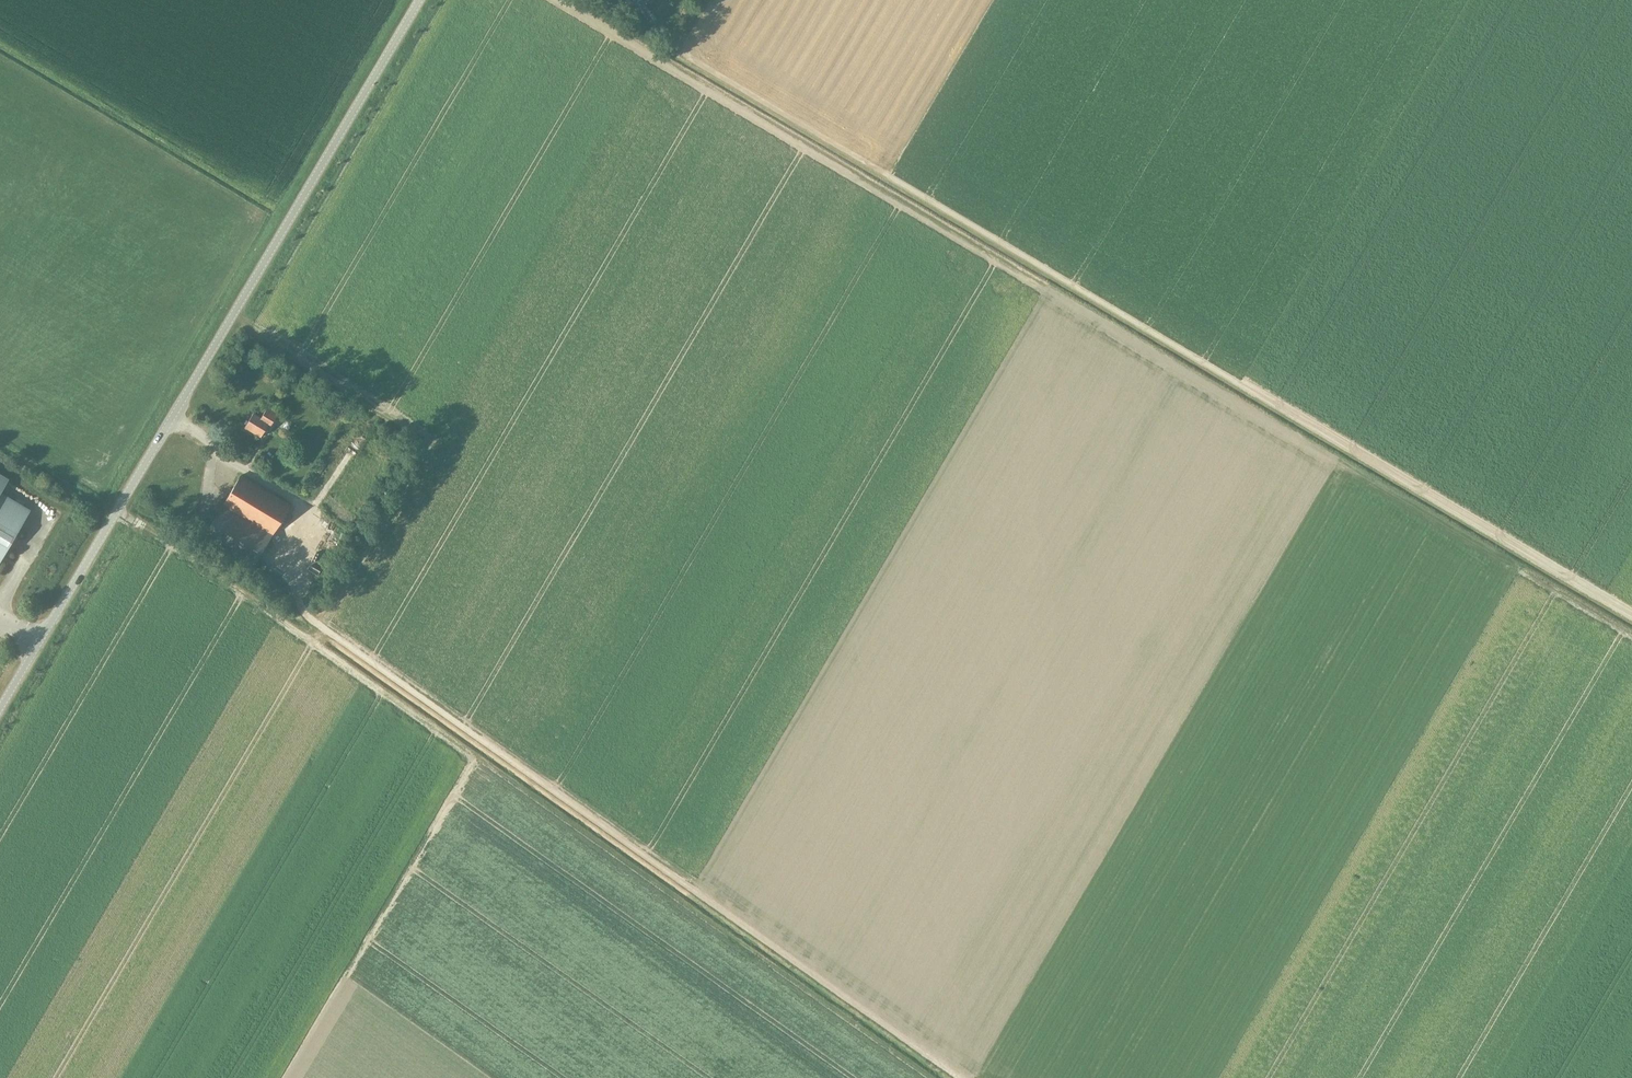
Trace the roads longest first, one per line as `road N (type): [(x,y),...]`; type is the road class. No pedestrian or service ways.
road 1 (unclassified): [(0,707),(419,0)]

